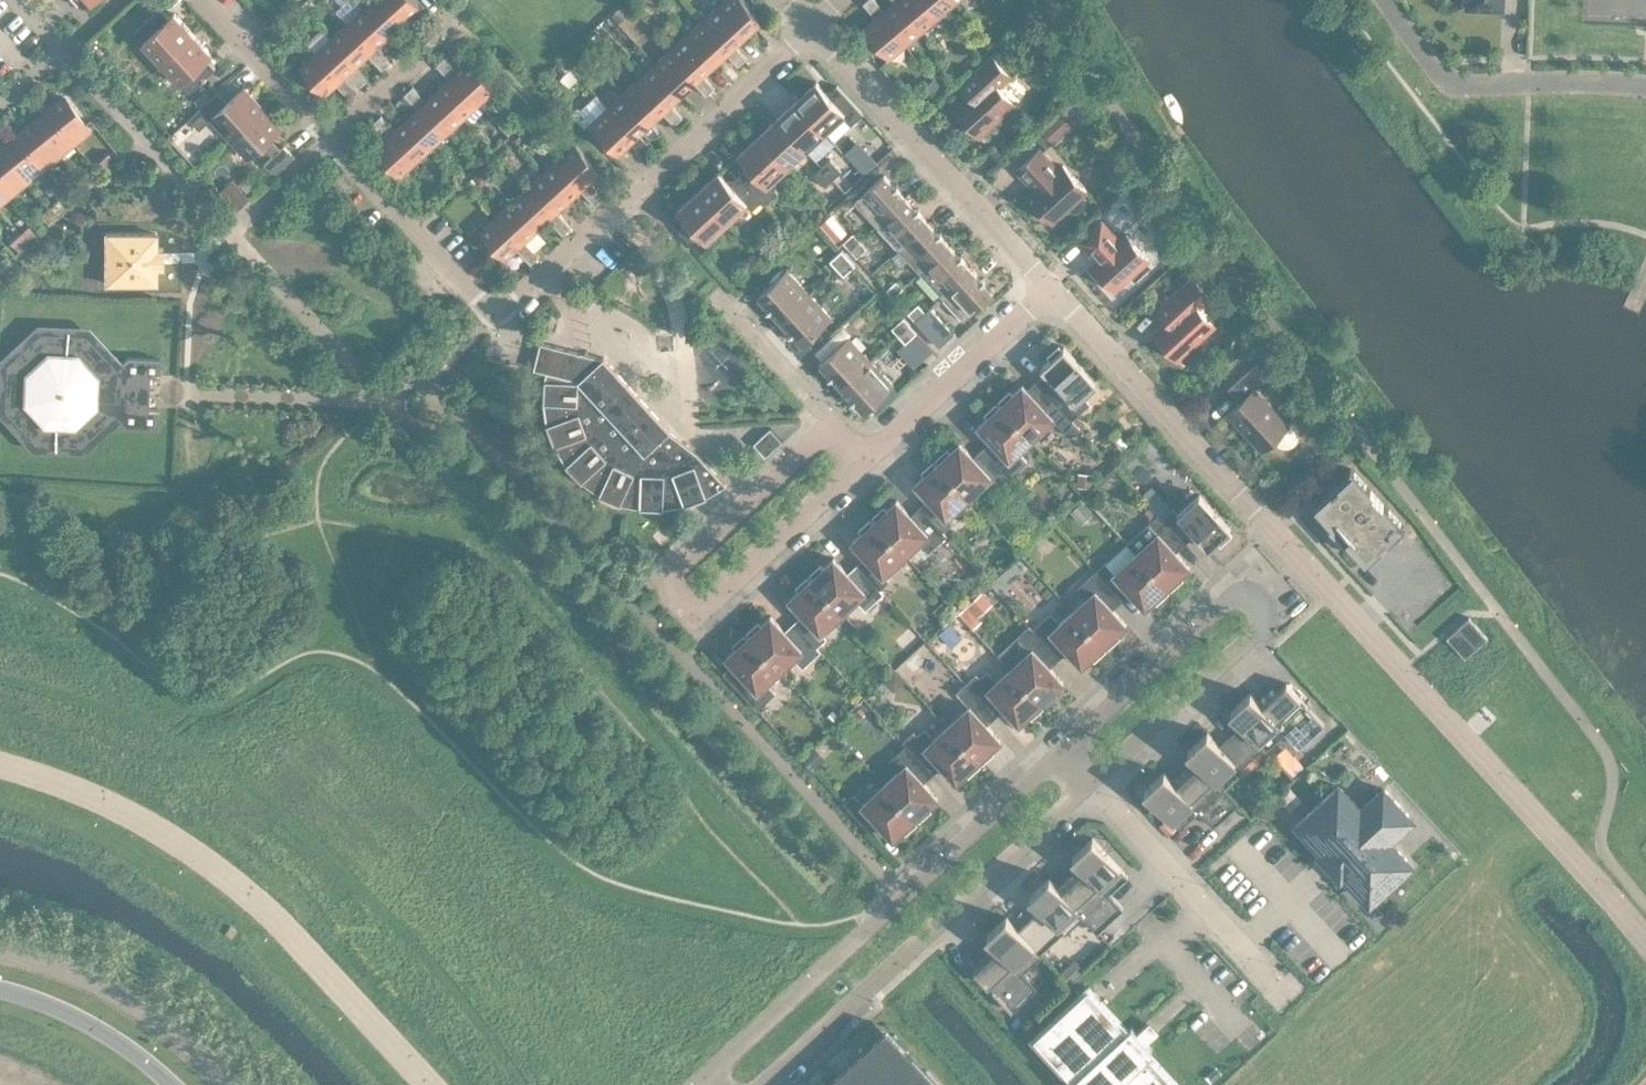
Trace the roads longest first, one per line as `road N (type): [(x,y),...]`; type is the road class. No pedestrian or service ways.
road 1 (residential): [(1645,942),(1050,288)]
road 2 (unclassified): [(427,1084),(277,920),(217,870),(97,799),(0,764)]
road 3 (residential): [(831,421),(662,576),(695,613),(865,458)]
road 4 (residential): [(1092,782),(1251,636),(1253,607),(1222,603),(1061,749)]
road 5 (residential): [(497,320),(809,34)]
road 6 (residential): [(1050,288),(809,34)]
road 7 (residential): [(1645,86),(1458,87),(1438,77),(1386,0)]
road 8 (residential): [(1292,1005),(1092,782)]
road 9 (primary): [(227,1084),(136,1005),(50,964),(0,951)]
road 10 (residential): [(1061,749),(866,927)]
road 11 (residential): [(898,959),(1092,782)]
road 12 (residential): [(1050,288),(865,458)]
road 13 (residential): [(497,320),(329,137)]
road 14 (unclassified): [(866,927),(701,1079)]
road 15 (primary): [(0,990),(91,1025),(169,1084)]
road 16 (residential): [(329,137),(203,0)]
road 17 (unclassified): [(762,1084),(898,959)]
road 18 (residential): [(329,137),(454,23)]
road 19 (residential): [(831,421),(727,309)]

